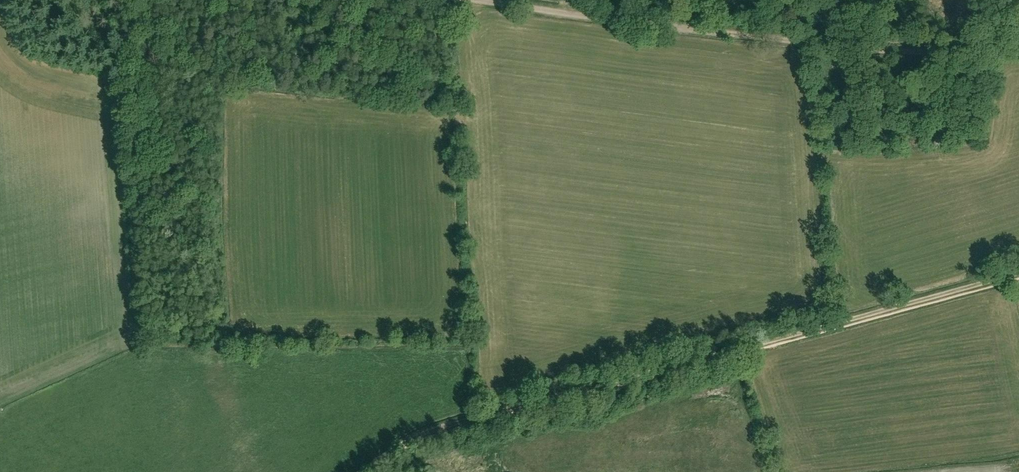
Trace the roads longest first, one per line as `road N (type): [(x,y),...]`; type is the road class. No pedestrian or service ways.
road 1 (track): [(361,471),(437,428),(1018,272)]
road 2 (track): [(842,46),(472,0)]
road 3 (track): [(1018,54),(842,46)]

